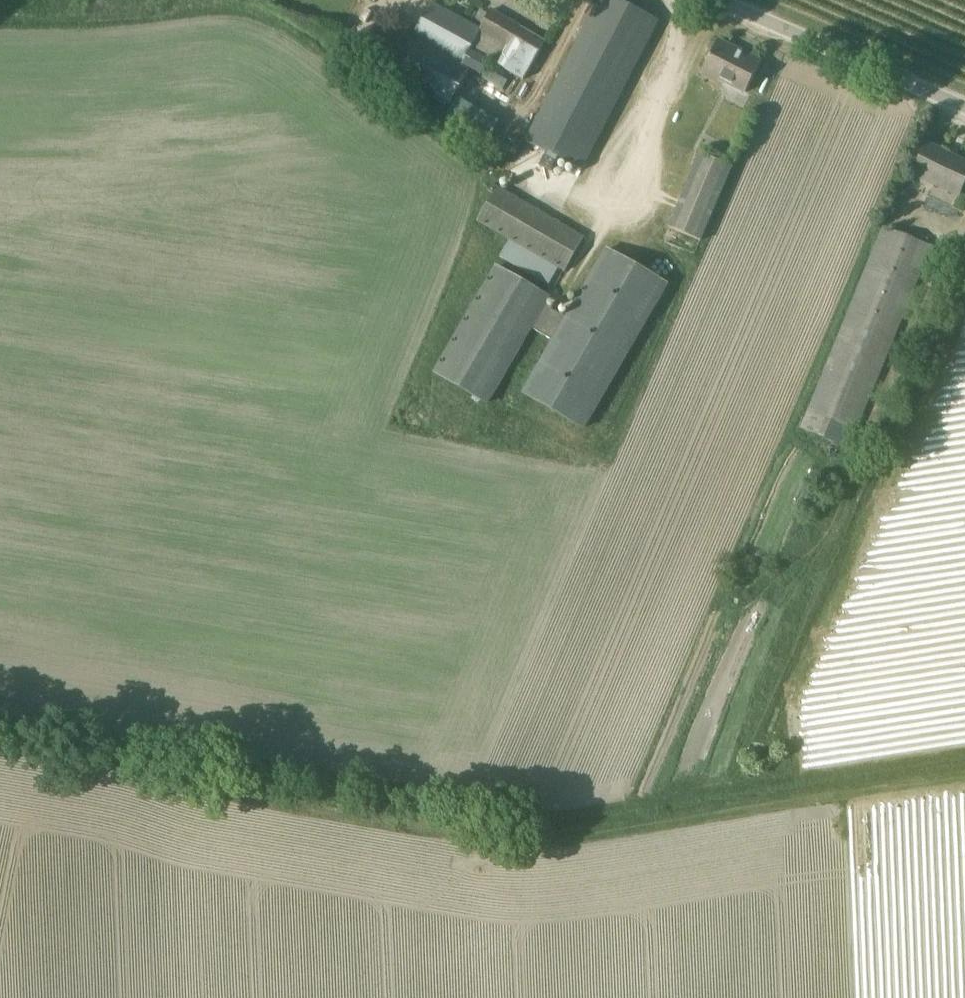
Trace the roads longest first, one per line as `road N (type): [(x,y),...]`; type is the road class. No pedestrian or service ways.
road 1 (unclassified): [(737,0),(964,101)]

